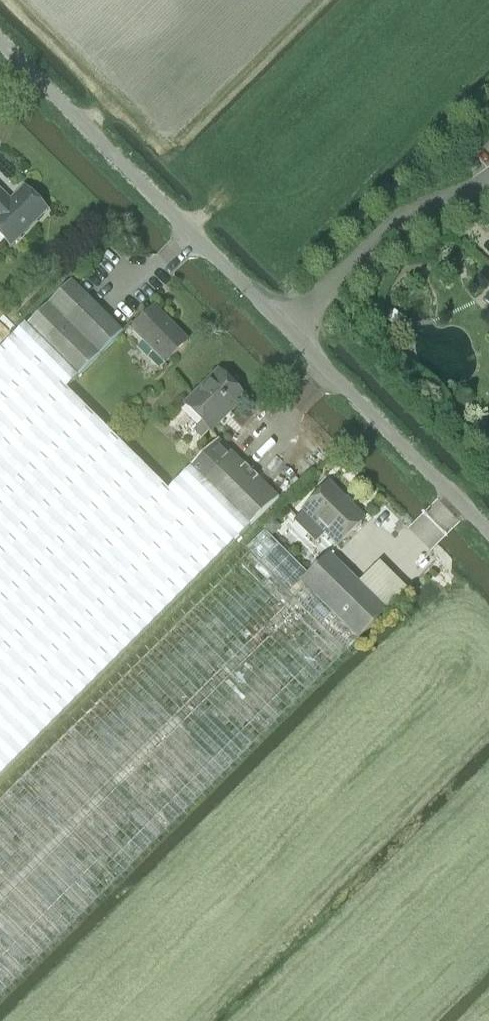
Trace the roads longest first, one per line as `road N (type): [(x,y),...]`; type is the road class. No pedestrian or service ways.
road 1 (unclassified): [(488,535),(0,41)]

